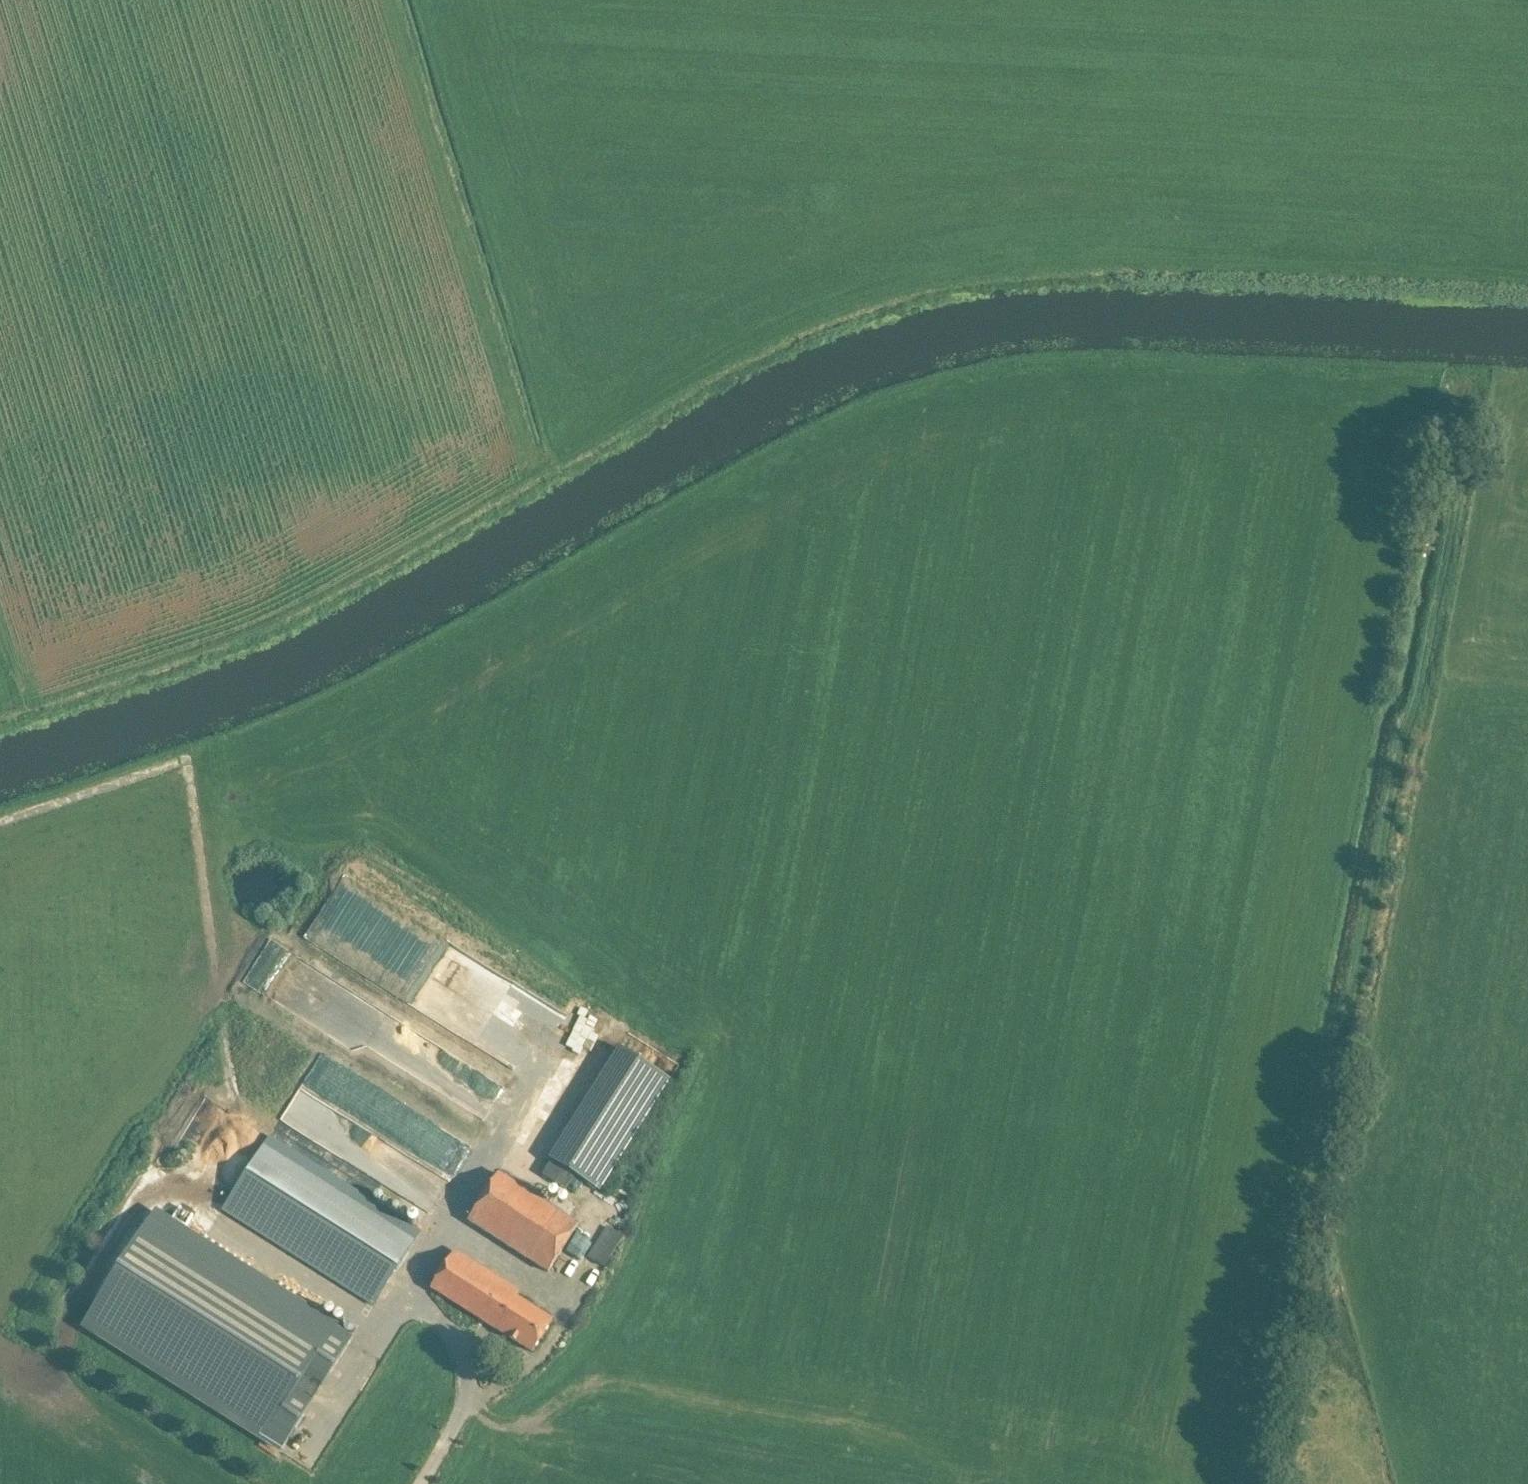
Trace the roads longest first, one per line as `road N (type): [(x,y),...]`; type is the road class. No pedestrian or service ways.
road 1 (track): [(1459,488),(1427,688),(1416,719),(1397,735),(1256,1483)]

